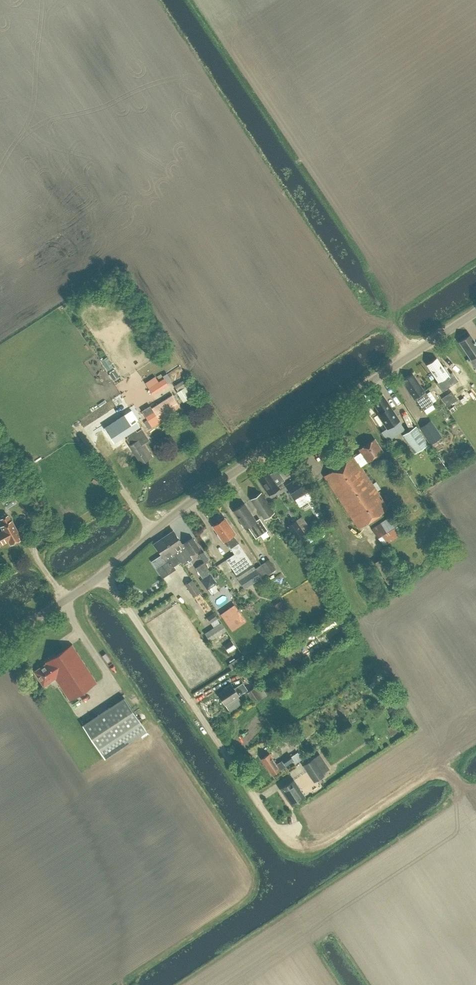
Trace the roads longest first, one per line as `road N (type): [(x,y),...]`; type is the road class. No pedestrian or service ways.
road 1 (unclassified): [(0,640),(120,562),(227,476),(475,312)]

